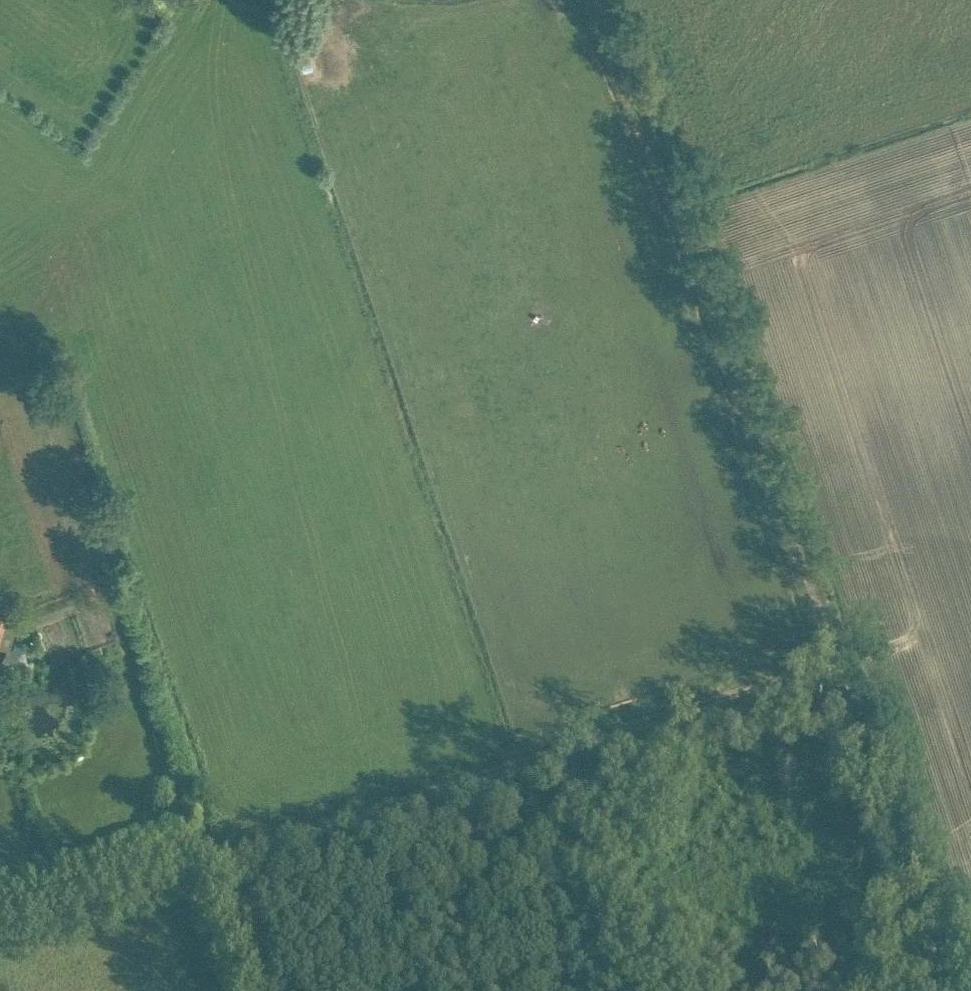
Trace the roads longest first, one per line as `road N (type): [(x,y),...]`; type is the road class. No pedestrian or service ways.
road 1 (unclassified): [(0,927),(192,864)]
road 2 (track): [(205,860),(249,990)]

